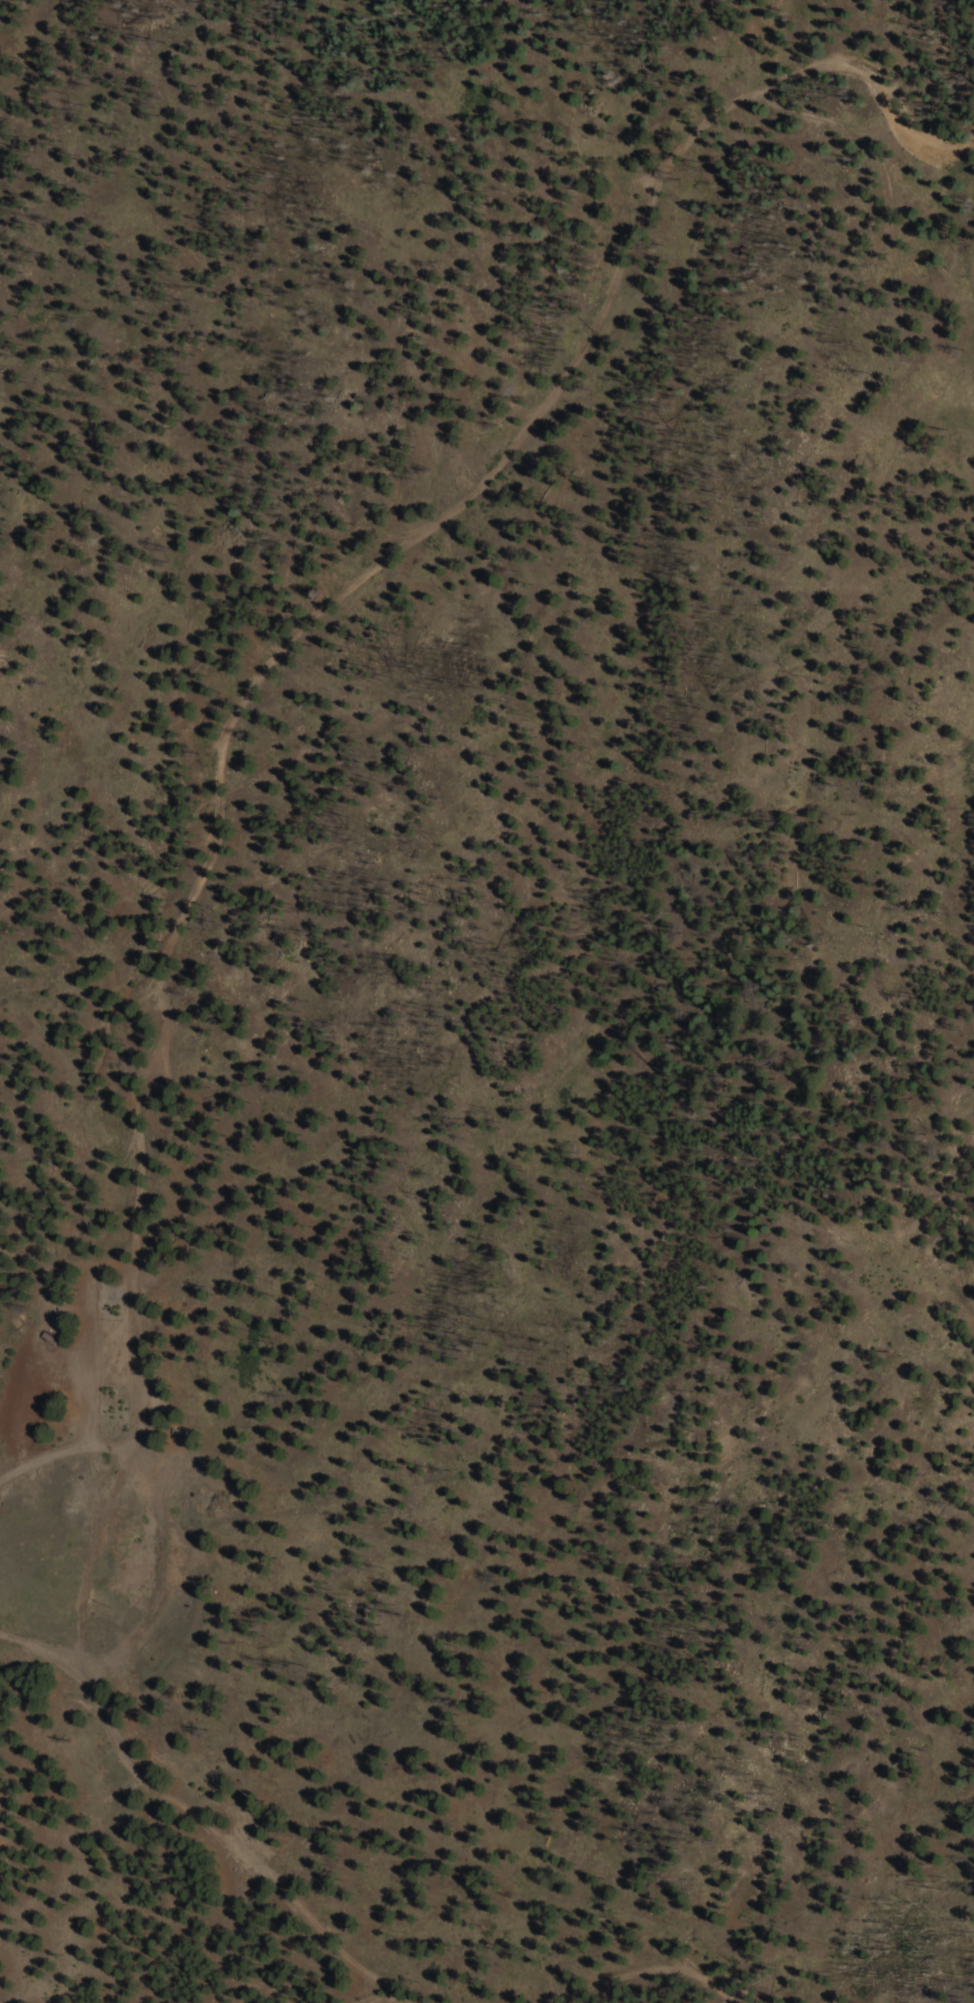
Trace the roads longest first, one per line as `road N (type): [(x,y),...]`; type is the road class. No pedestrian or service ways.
road 1 (track): [(0,1638),(34,1646),(92,1690),(127,1757),(255,1860),(331,1948),(420,2002)]
road 2 (track): [(567,2002),(608,1983),(679,1970),(734,2002)]

